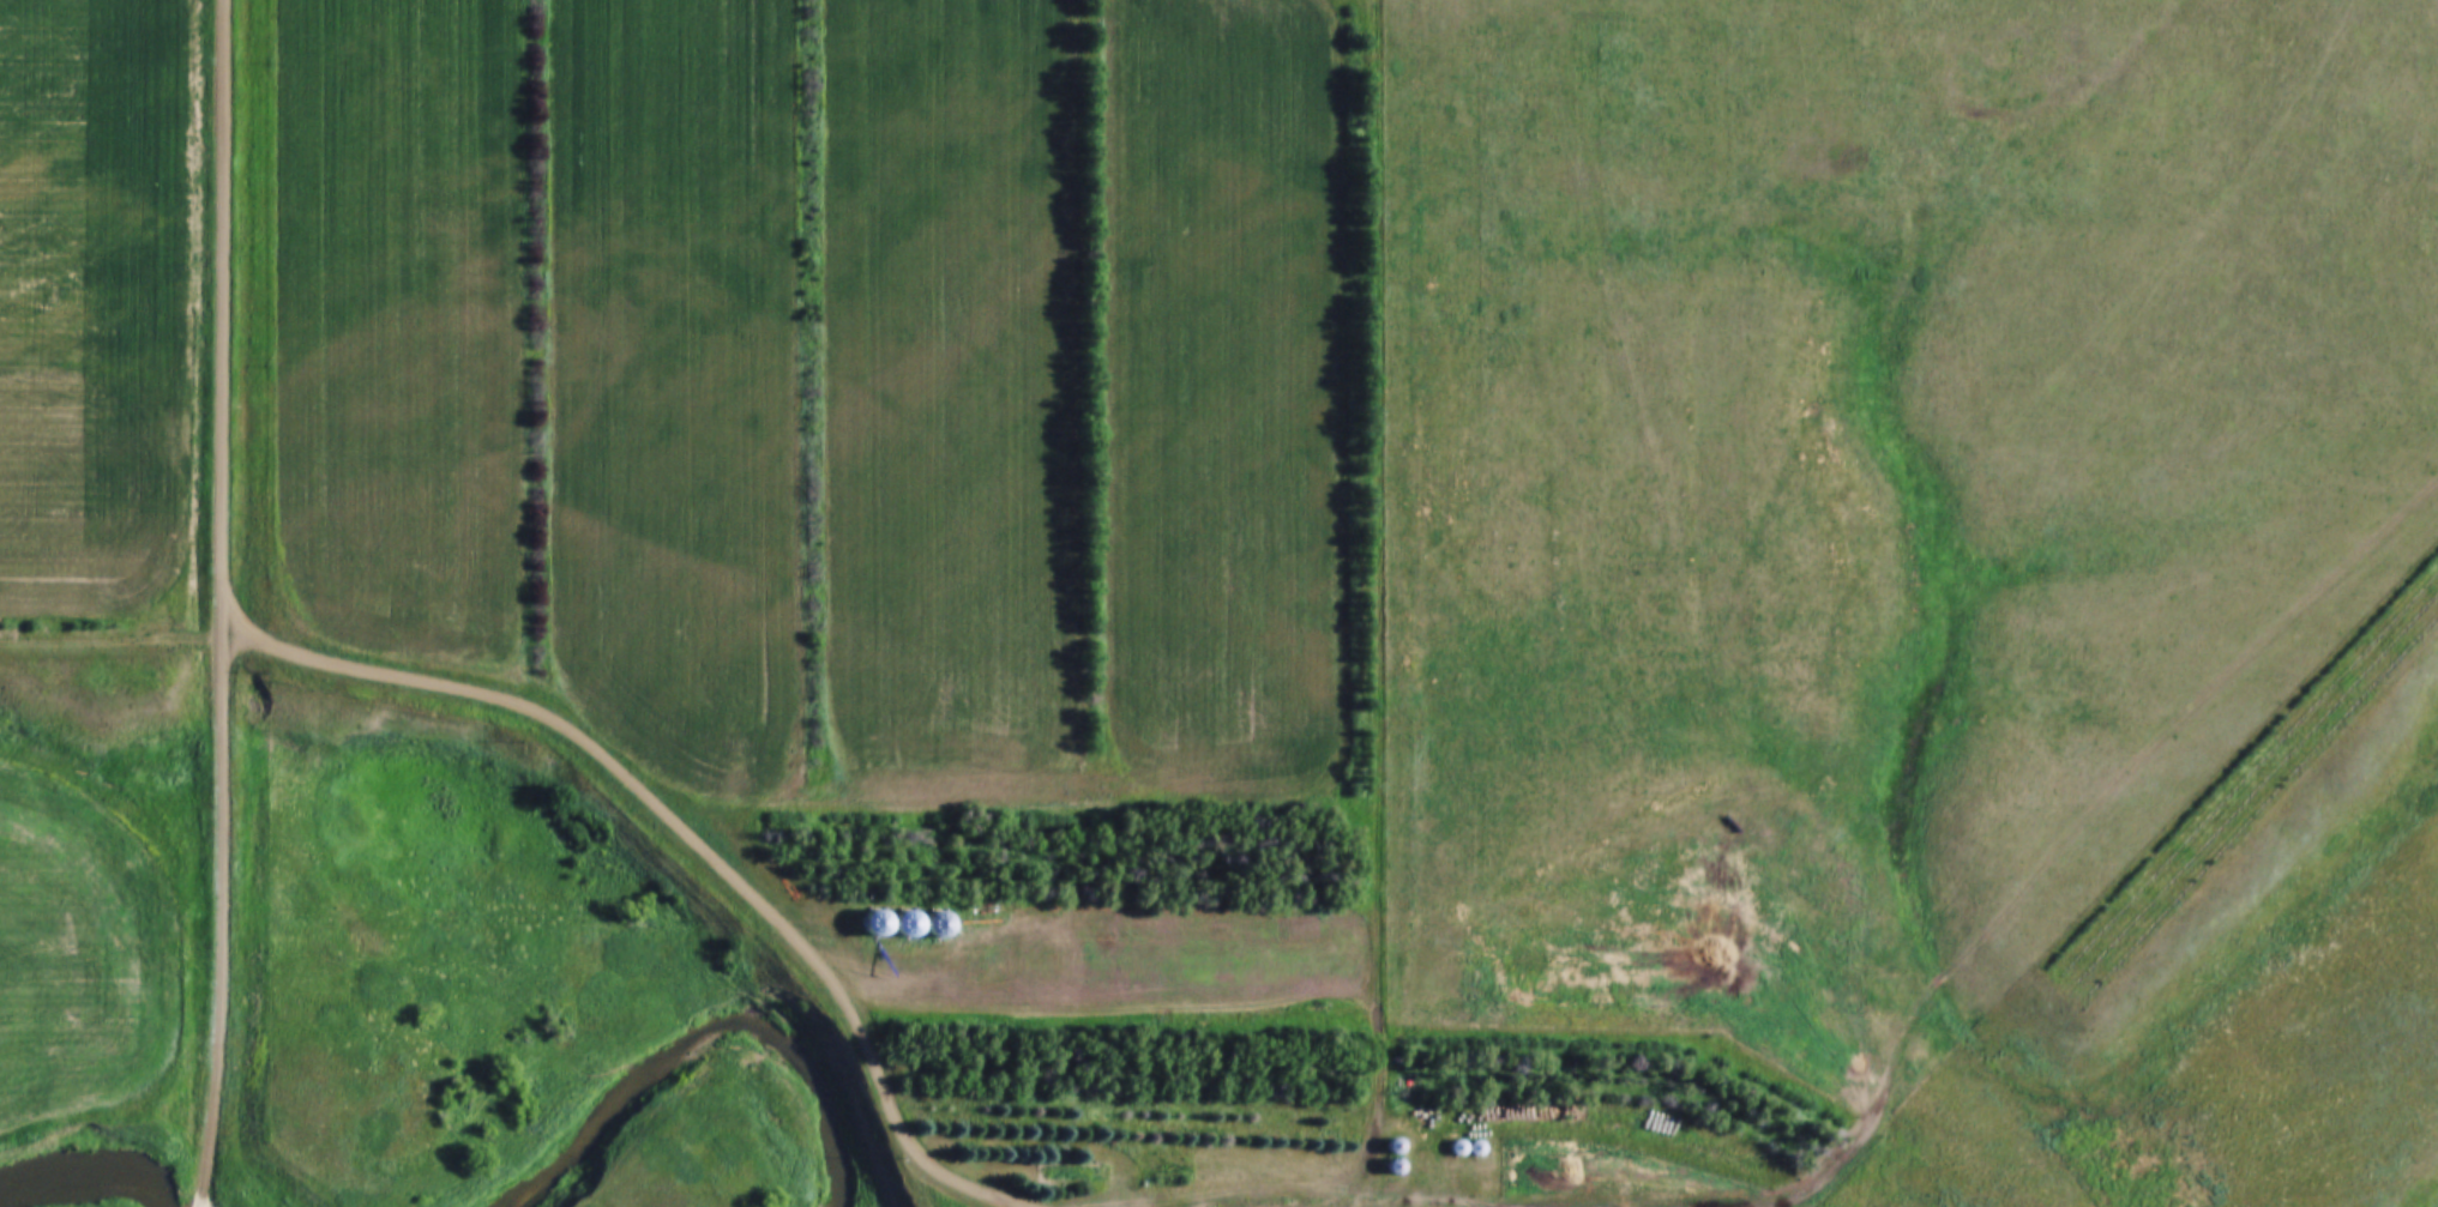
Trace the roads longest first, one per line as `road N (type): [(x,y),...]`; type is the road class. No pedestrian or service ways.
road 1 (track): [(1374,0),(1384,1125),(1347,1205)]
road 2 (residential): [(221,0),(217,1022),(199,1205)]
road 3 (track): [(1768,1206),(1810,1193),(1877,1117),(1902,1031),(1948,952),(2035,837),(2437,477)]
road 4 (track): [(1206,1206),(1468,1206)]

